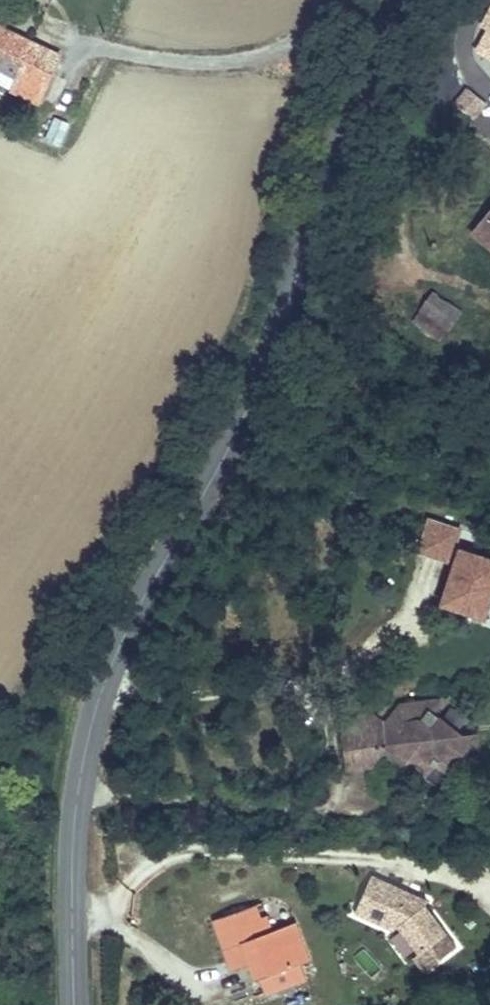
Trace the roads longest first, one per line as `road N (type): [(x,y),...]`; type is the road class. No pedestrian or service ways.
road 1 (tertiary): [(71,1004),(68,847),(77,779),(113,657),(254,403),(398,0)]

